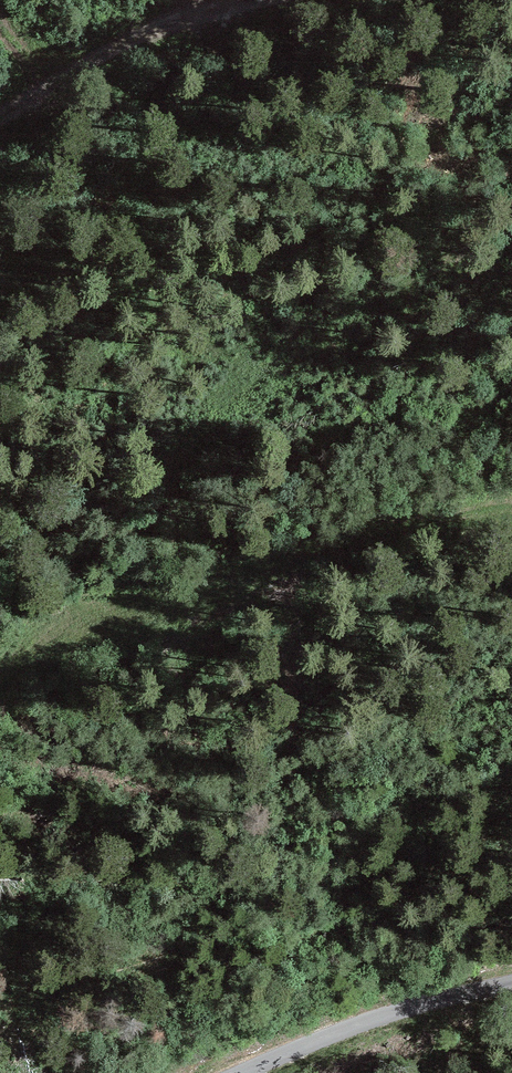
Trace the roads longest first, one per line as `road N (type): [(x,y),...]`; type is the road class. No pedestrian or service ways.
road 1 (track): [(0,689),(115,622),(432,517),(511,502)]
road 2 (unclassified): [(511,980),(239,1072)]
road 3 (track): [(0,115),(131,40),(243,0)]

